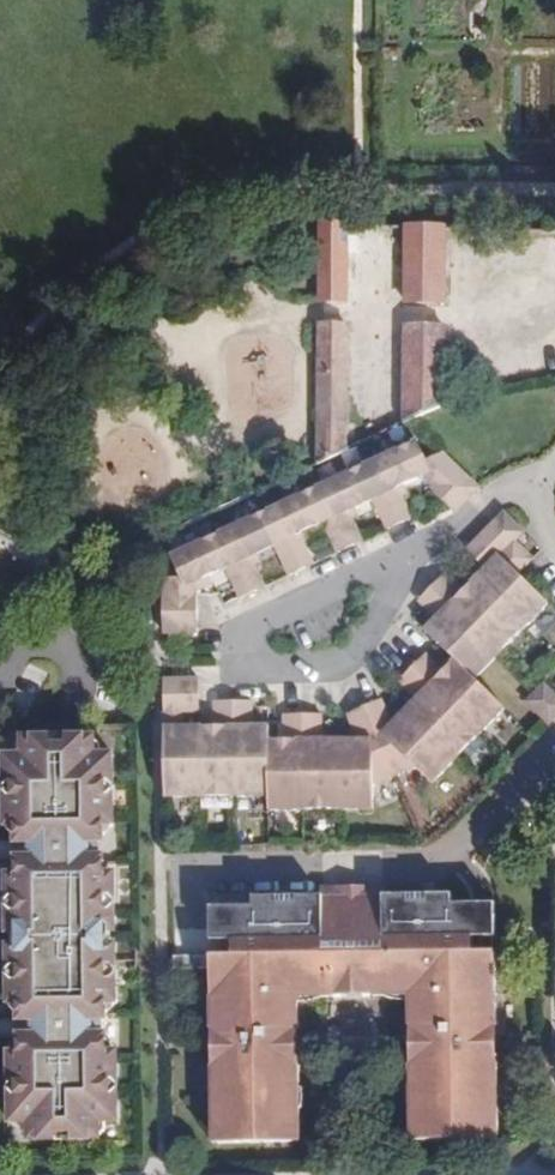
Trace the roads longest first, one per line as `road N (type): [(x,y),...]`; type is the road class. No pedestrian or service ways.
road 1 (residential): [(0,677),(17,647),(51,647),(81,675),(62,716)]

